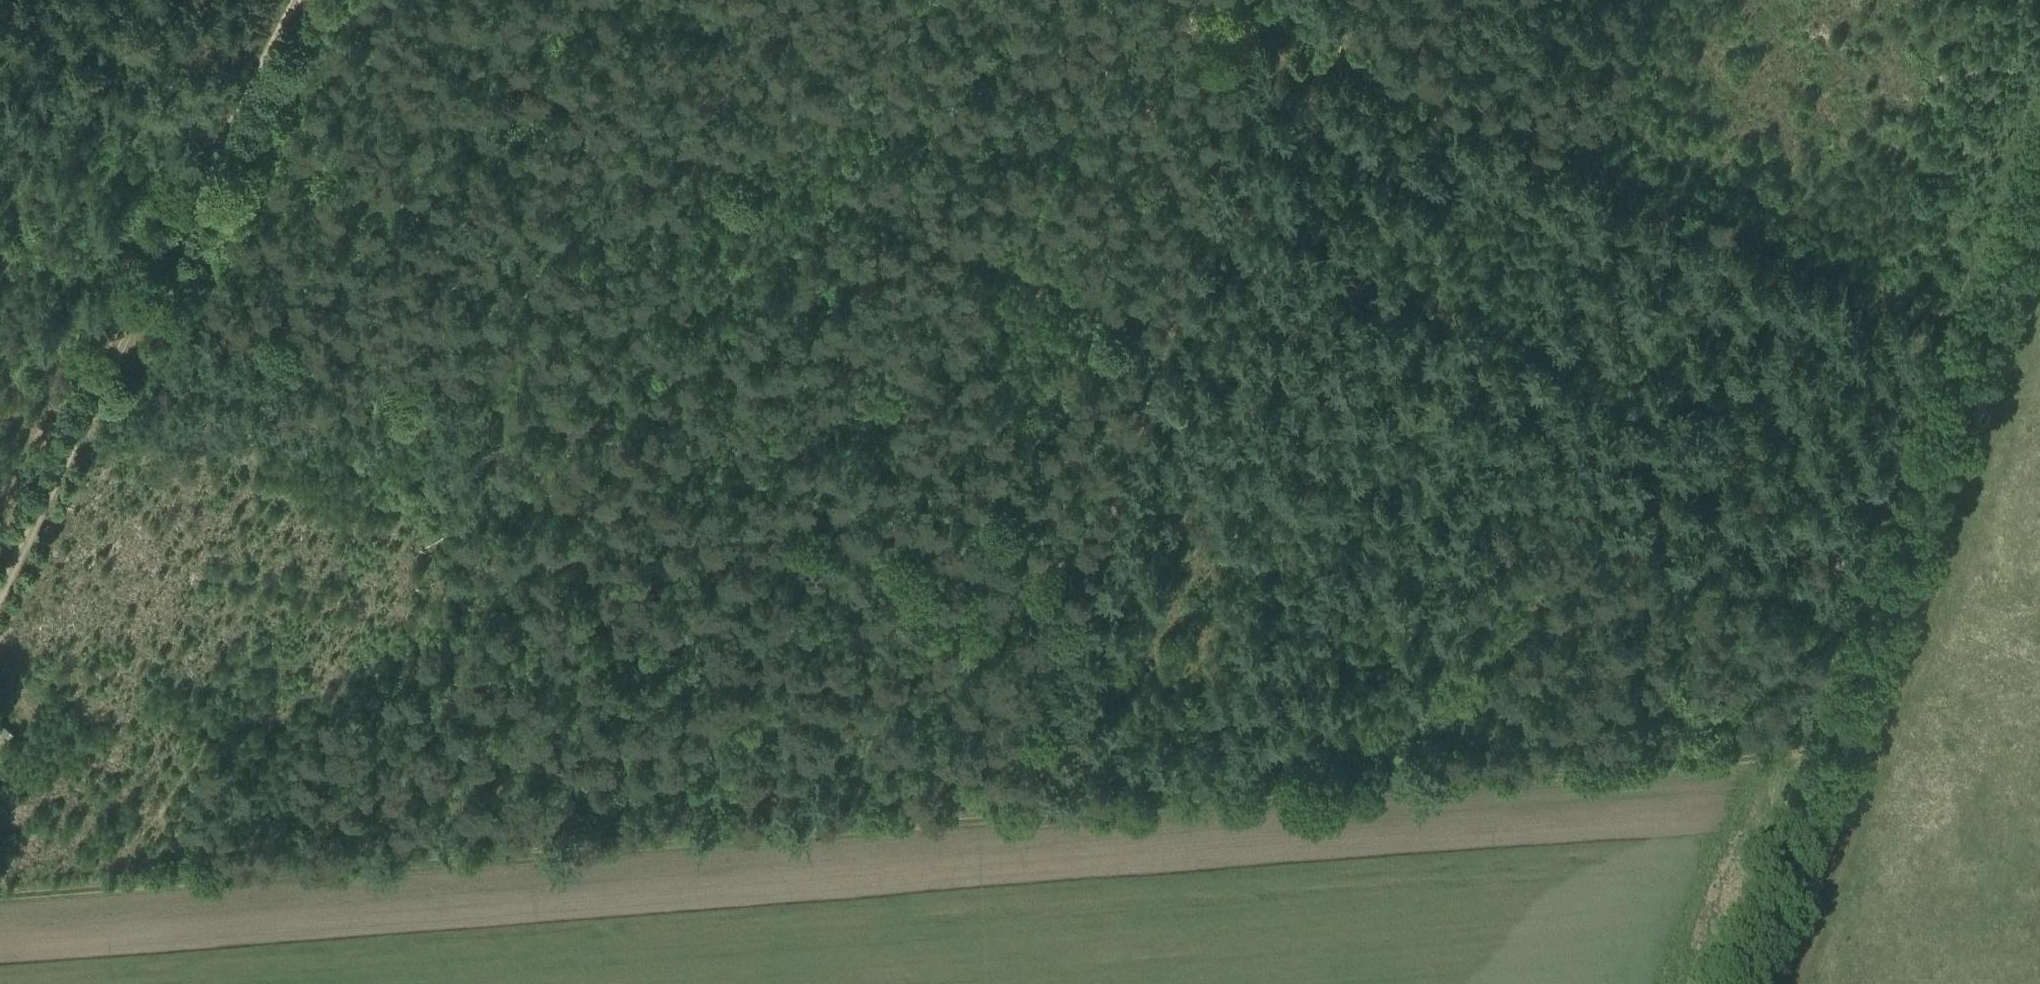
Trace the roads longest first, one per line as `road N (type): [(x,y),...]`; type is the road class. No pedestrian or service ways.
road 1 (track): [(0,897),(1812,756),(1858,765)]
road 2 (track): [(295,0),(1167,328),(1841,622)]
road 3 (track): [(148,296),(1089,603)]
road 4 (track): [(1255,0),(1025,820)]
road 5 (track): [(1231,0),(1991,331)]
road 6 (track): [(2039,237),(1781,983)]
road 7 (track): [(294,0),(0,596)]

